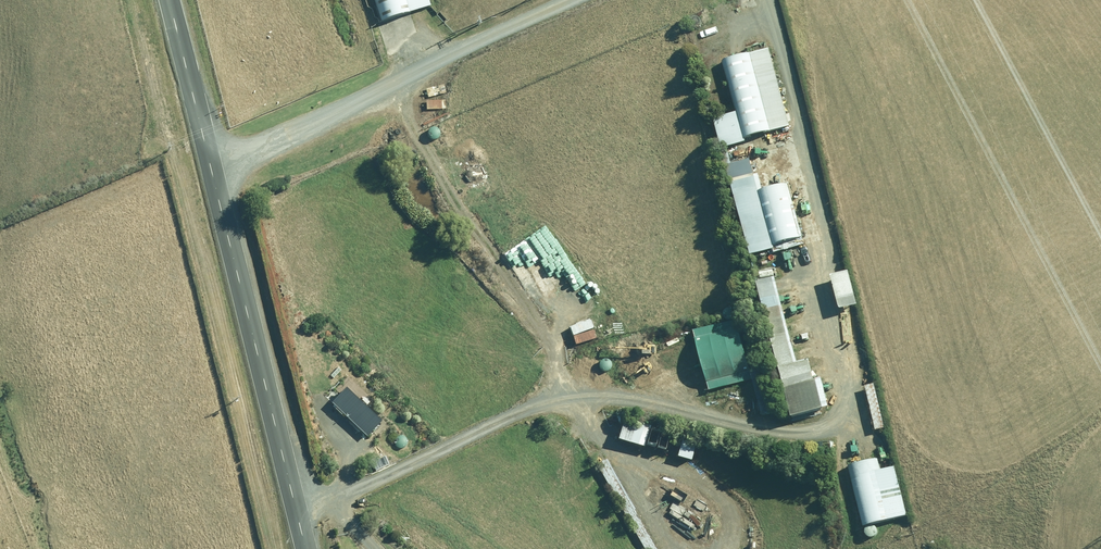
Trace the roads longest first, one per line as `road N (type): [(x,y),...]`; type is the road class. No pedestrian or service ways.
road 1 (unclassified): [(214,178),(620,0)]
road 2 (unclassified): [(214,178),(307,548)]
road 3 (unclassified): [(167,0),(214,178)]

